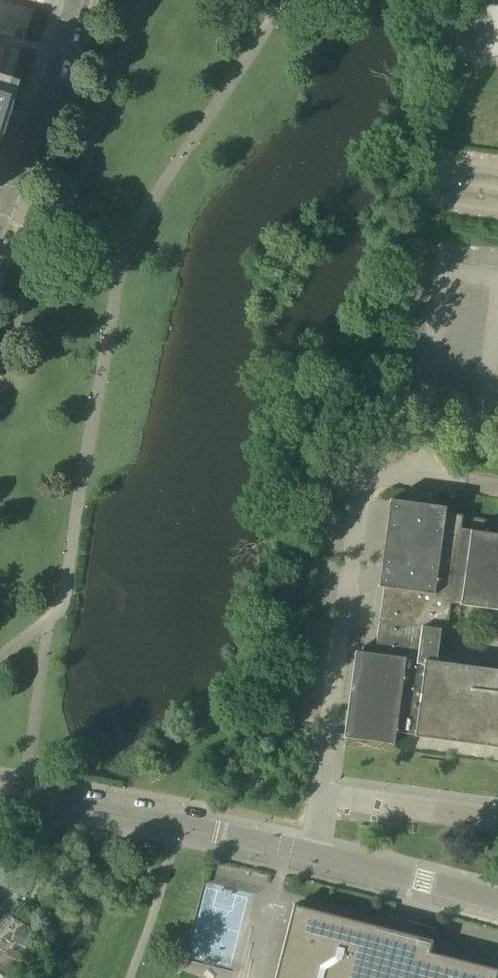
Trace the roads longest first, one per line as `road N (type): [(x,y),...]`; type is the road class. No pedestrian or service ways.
road 1 (residential): [(312,853),(0,792)]
road 2 (residential): [(497,821),(327,796),(312,853)]
road 3 (residential): [(0,218),(68,0)]
road 4 (residential): [(497,901),(312,853)]

